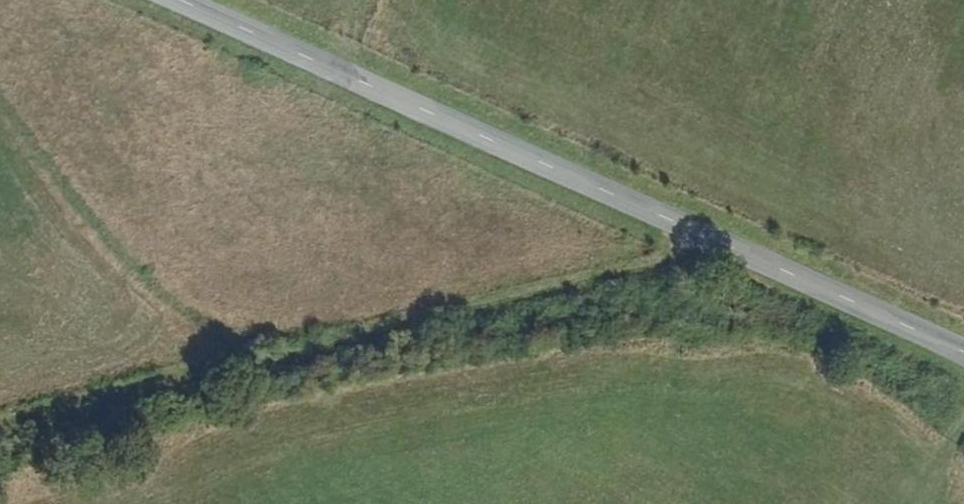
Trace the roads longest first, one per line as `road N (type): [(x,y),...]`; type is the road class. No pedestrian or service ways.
road 1 (secondary): [(963,349),(186,0)]
road 2 (track): [(0,441),(756,255)]

